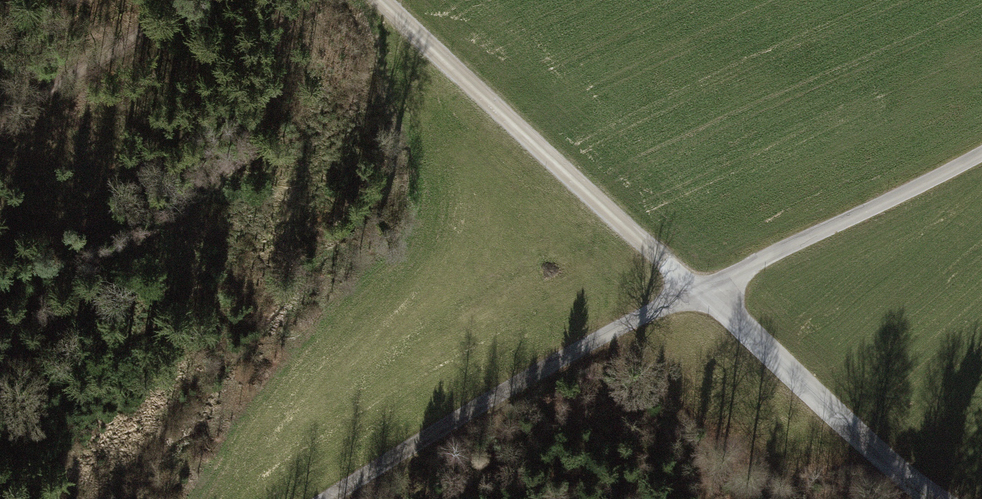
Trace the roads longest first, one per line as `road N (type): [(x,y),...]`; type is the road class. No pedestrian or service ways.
road 1 (unclassified): [(696,288),(379,0)]
road 2 (unclassified): [(329,498),(696,288)]
road 3 (unclassified): [(940,498),(696,288)]
road 4 (unclassified): [(696,288),(981,152)]
road 5 (track): [(0,129),(207,0)]

